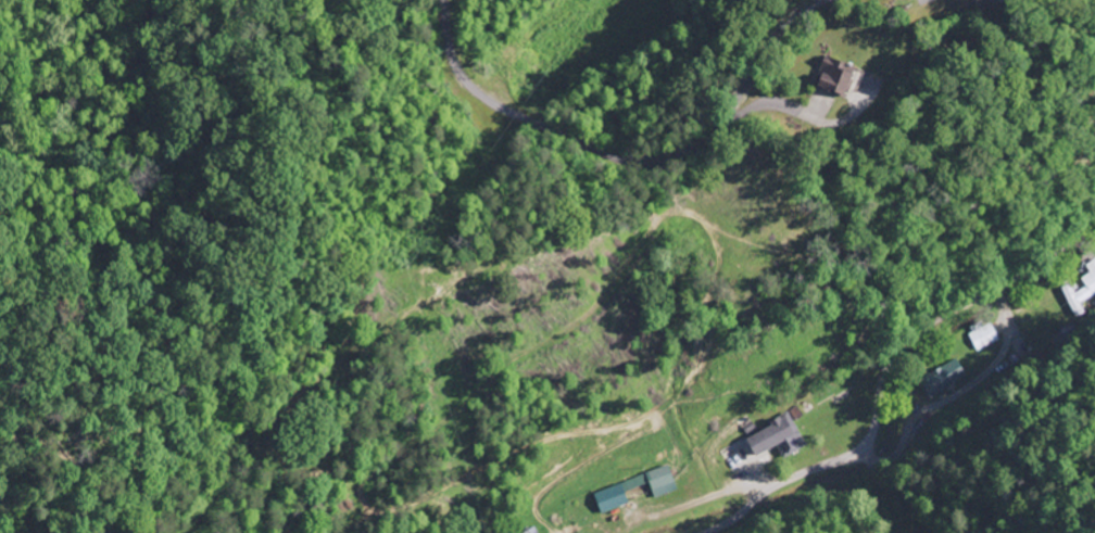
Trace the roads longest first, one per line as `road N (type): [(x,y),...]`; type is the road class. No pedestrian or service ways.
road 1 (residential): [(753,502),(858,450),(898,346),(1034,268),(1094,213)]
road 2 (residential): [(444,0),(446,43),(478,93),(622,161),(688,149),(755,107),(809,113)]

